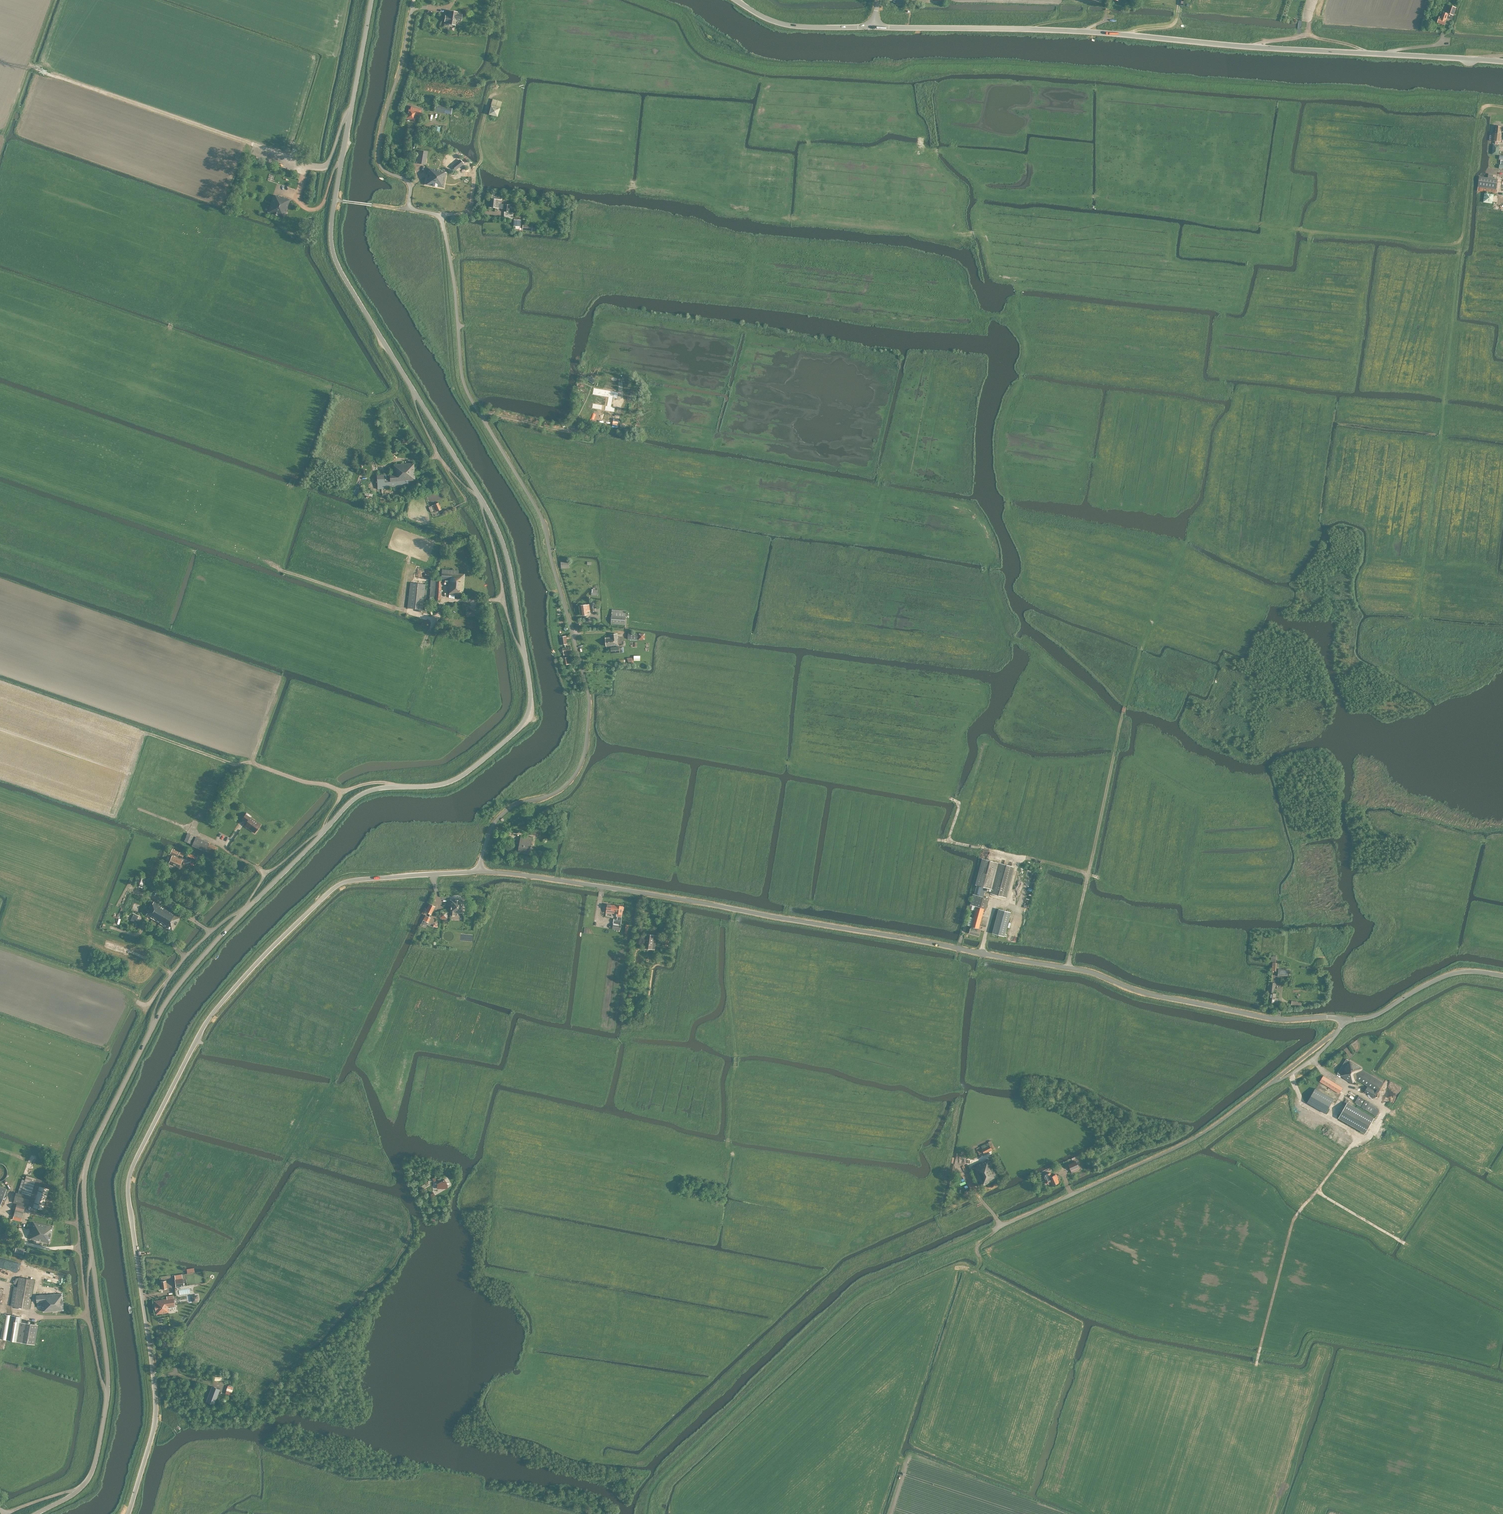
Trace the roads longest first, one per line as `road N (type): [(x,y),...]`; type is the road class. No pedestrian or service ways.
road 1 (tertiary): [(34,1513),(78,1489),(96,1460),(108,1381),(85,1169),(162,1009),(355,798),(454,779),(515,732),(530,708),(497,526),(332,247),(371,0)]
road 2 (unclassified): [(479,871),(503,812),(556,791),(577,772),(588,693),(541,516),(464,382),(442,221),(407,209),(409,183),(378,162),(389,99)]
road 3 (unclassified): [(1345,1019),(1268,1017),(1143,992),(1080,968),(479,871)]
road 4 (unclassified): [(128,1513),(155,1409),(129,1182),(196,1041),(242,978),(334,887),(479,871)]
road 5 (tertiary): [(1502,61),(1052,29),(873,27)]
road 6 (track): [(980,1259),(1137,1331),(1291,1361),(1318,1337),(1502,1375)]
road 7 (track): [(999,1226),(860,1290),(667,1476),(649,1510)]
road 8 (unclassified): [(999,1226),(1183,1144),(1345,1019)]
road 9 (track): [(3,138),(28,66),(307,164)]
road 10 (track): [(1442,422),(1483,105)]
road 11 (track): [(166,332),(368,401),(386,399),(397,386),(381,339)]
road 12 (track): [(1008,899),(1019,856),(1088,874),(1127,703)]
road 13 (track): [(766,1162),(728,1149),(736,1064),(729,961),(734,908)]
road 14 (track): [(1429,624),(1420,600),(1442,422)]
road 15 (track): [(341,791),(150,733)]
road 16 (track): [(1201,522),(1150,622),(1127,703)]
road 17 (track): [(1258,1355),(1292,1222),(1317,1190)]
road 18 (track): [(1287,228),(1460,246)]
road 19 (unclassified): [(1502,975),(1455,972),(1376,1014),(1345,1019)]
road 20 (track): [(1258,1355),(1247,1513)]
road 21 (tertiary): [(873,27),(785,24),(736,0)]
road 22 (track): [(1317,1190),(1383,1110),(1358,1091)]
road 23 (track): [(1311,403),(1442,422)]

